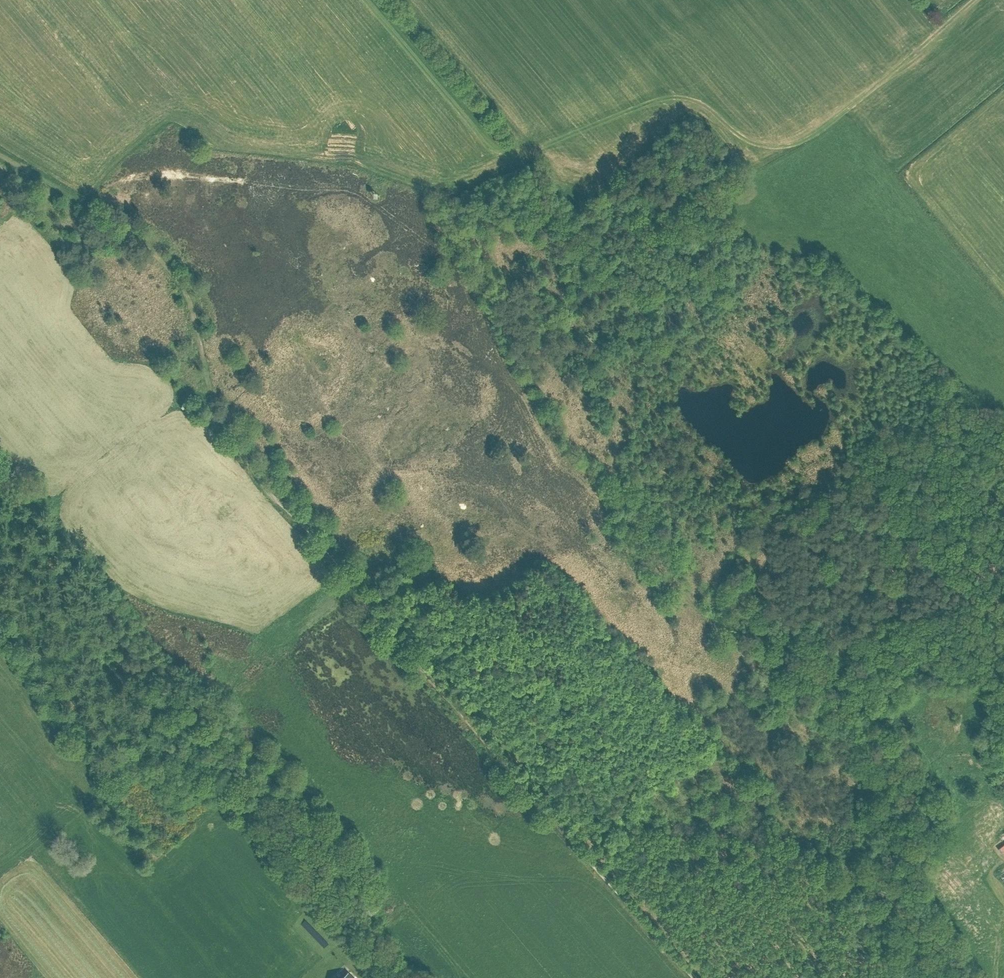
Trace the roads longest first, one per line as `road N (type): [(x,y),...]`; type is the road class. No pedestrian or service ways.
road 1 (track): [(693,977),(246,464),(212,404),(192,311),(171,272),(124,230),(0,155)]
road 2 (track): [(360,595),(433,570),(501,568),(533,554),(556,536),(575,488),(574,466),(528,395),(440,213)]
road 3 (track): [(85,206),(145,171),(344,187),(372,200)]
road 4 (track): [(480,303),(513,243),(509,147)]

